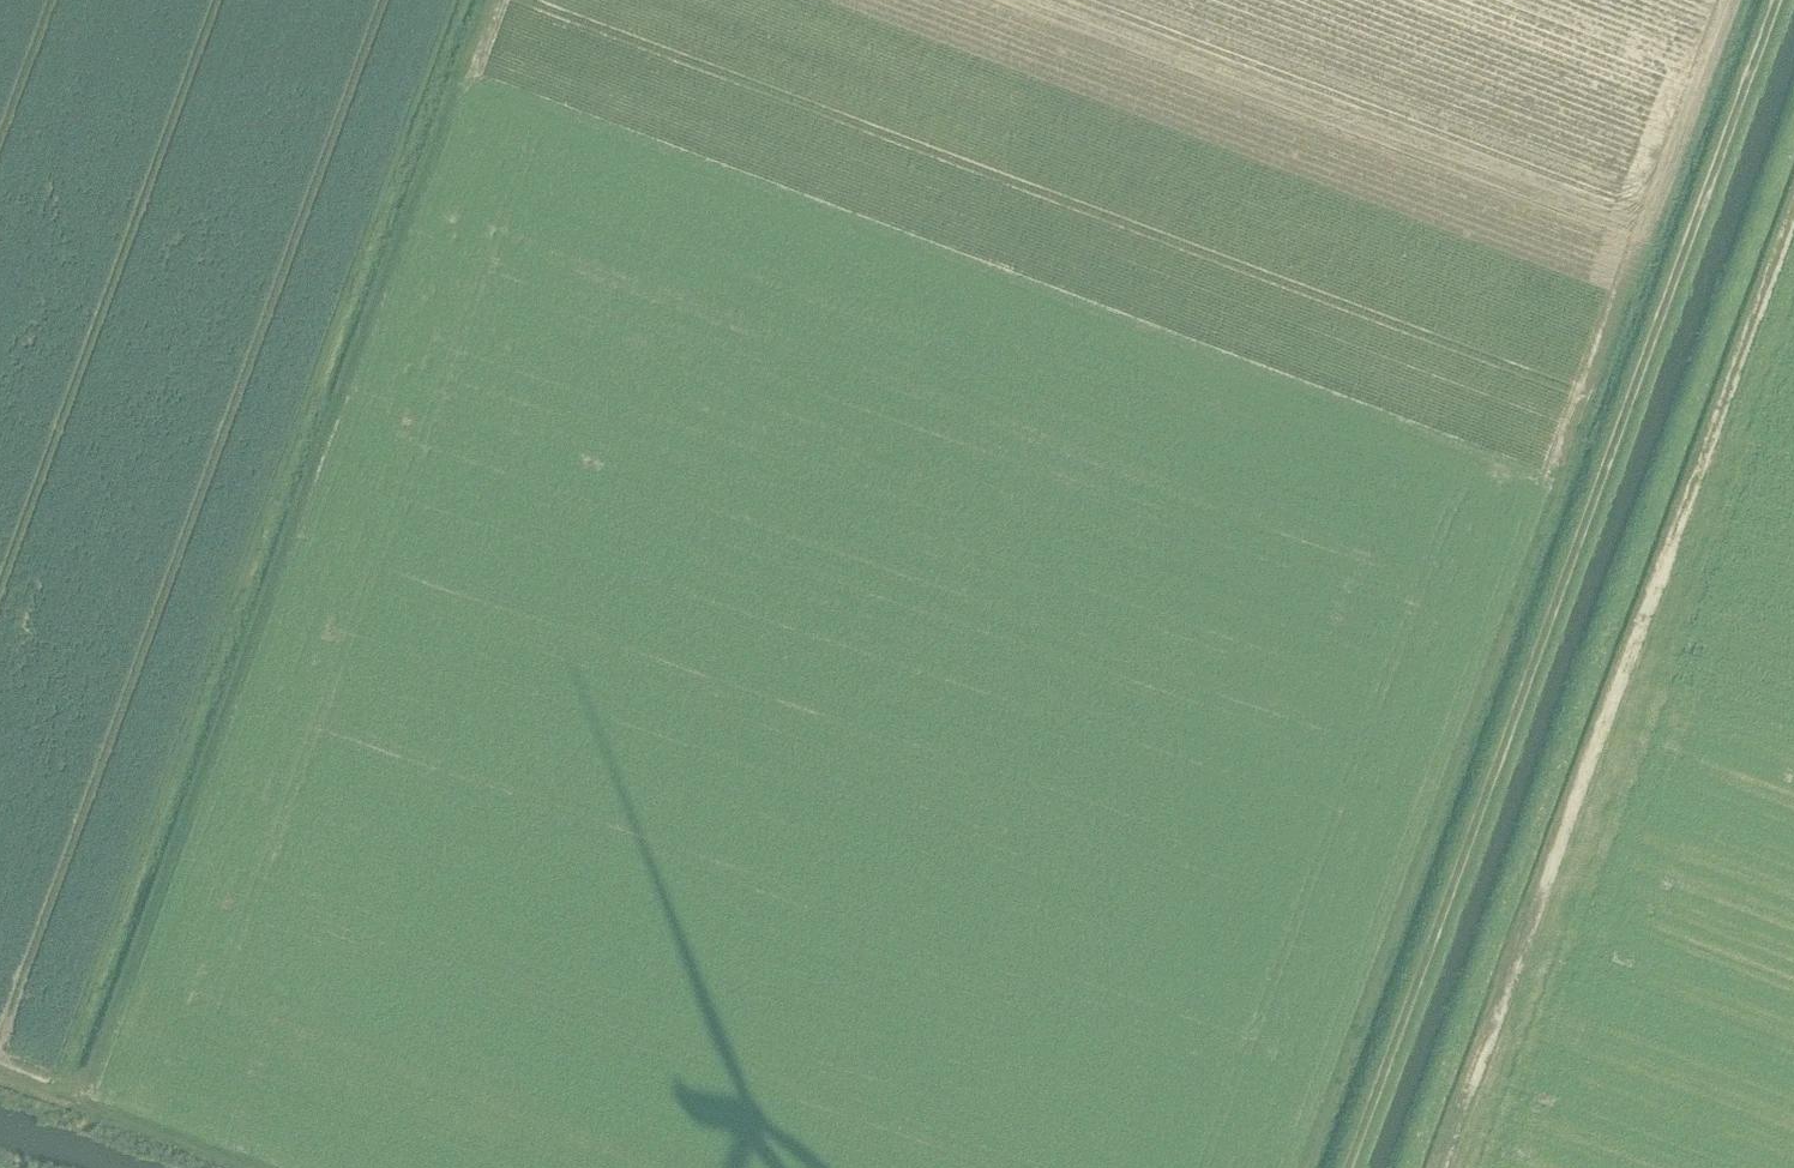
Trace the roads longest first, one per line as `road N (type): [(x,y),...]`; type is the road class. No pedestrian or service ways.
road 1 (track): [(1346,1167),(1778,0)]

